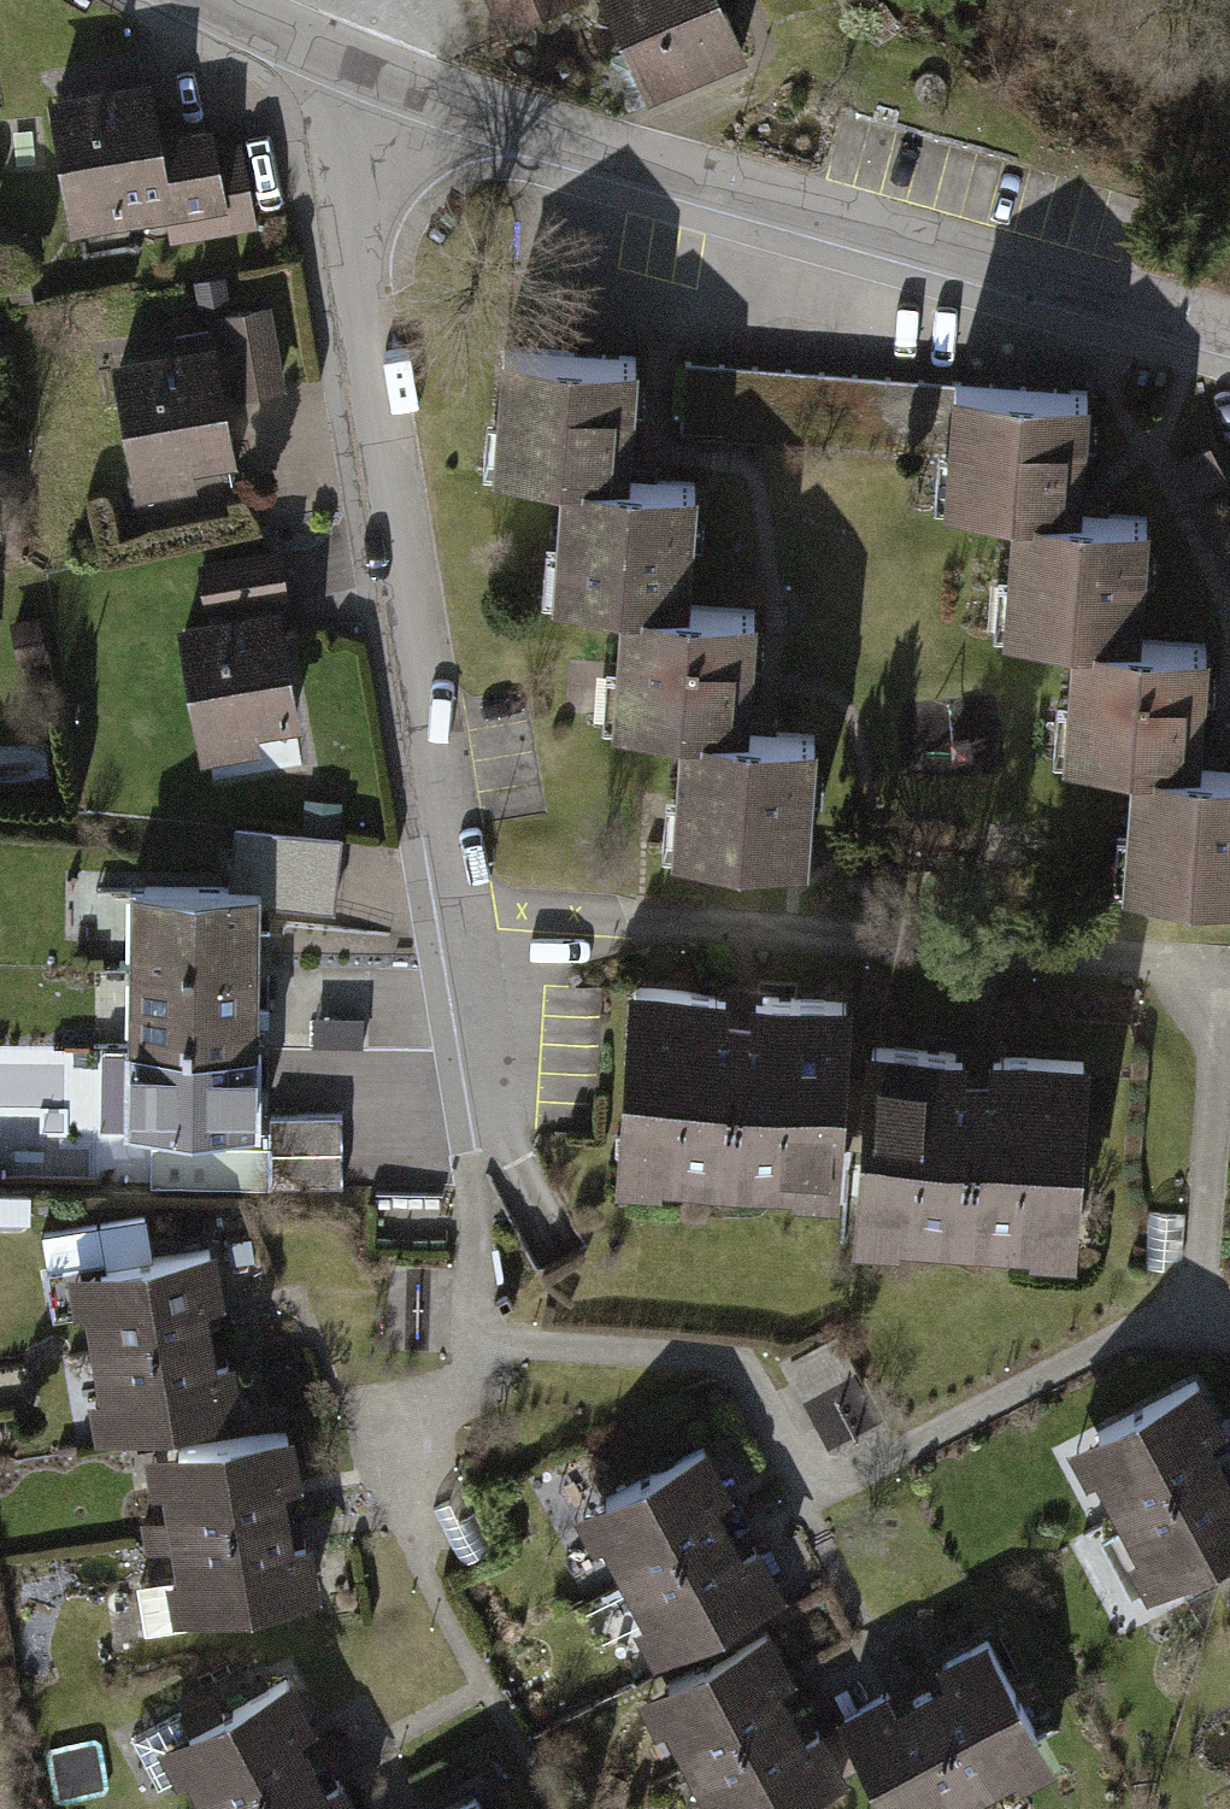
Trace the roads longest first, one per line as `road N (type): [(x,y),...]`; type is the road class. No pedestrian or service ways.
road 1 (residential): [(310,63),(352,240),(484,1082),(473,1152),(491,1346)]
road 2 (residential): [(310,63),(1229,326)]
road 3 (residential): [(206,0),(310,63)]

